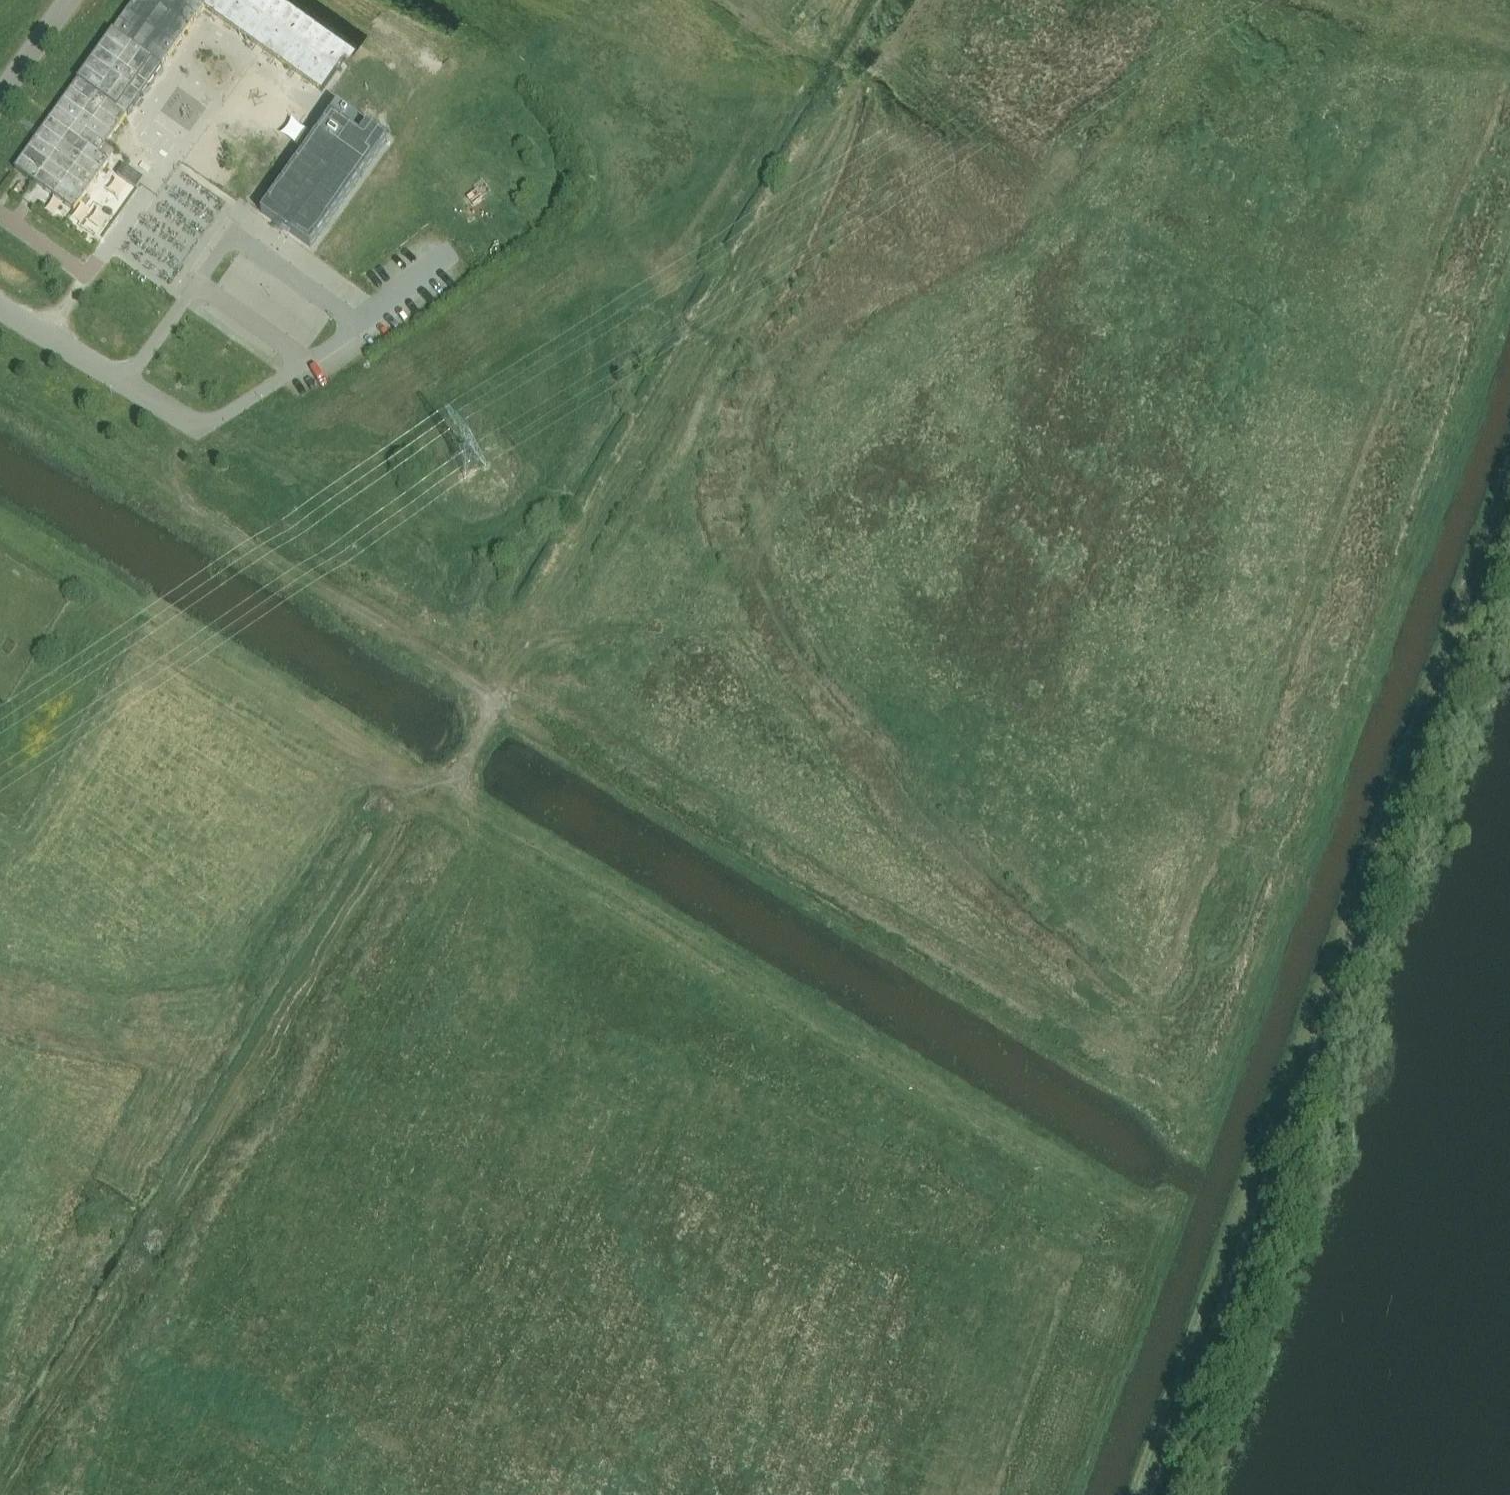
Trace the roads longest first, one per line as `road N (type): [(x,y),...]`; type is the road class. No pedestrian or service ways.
road 1 (residential): [(128,383),(0,303)]

